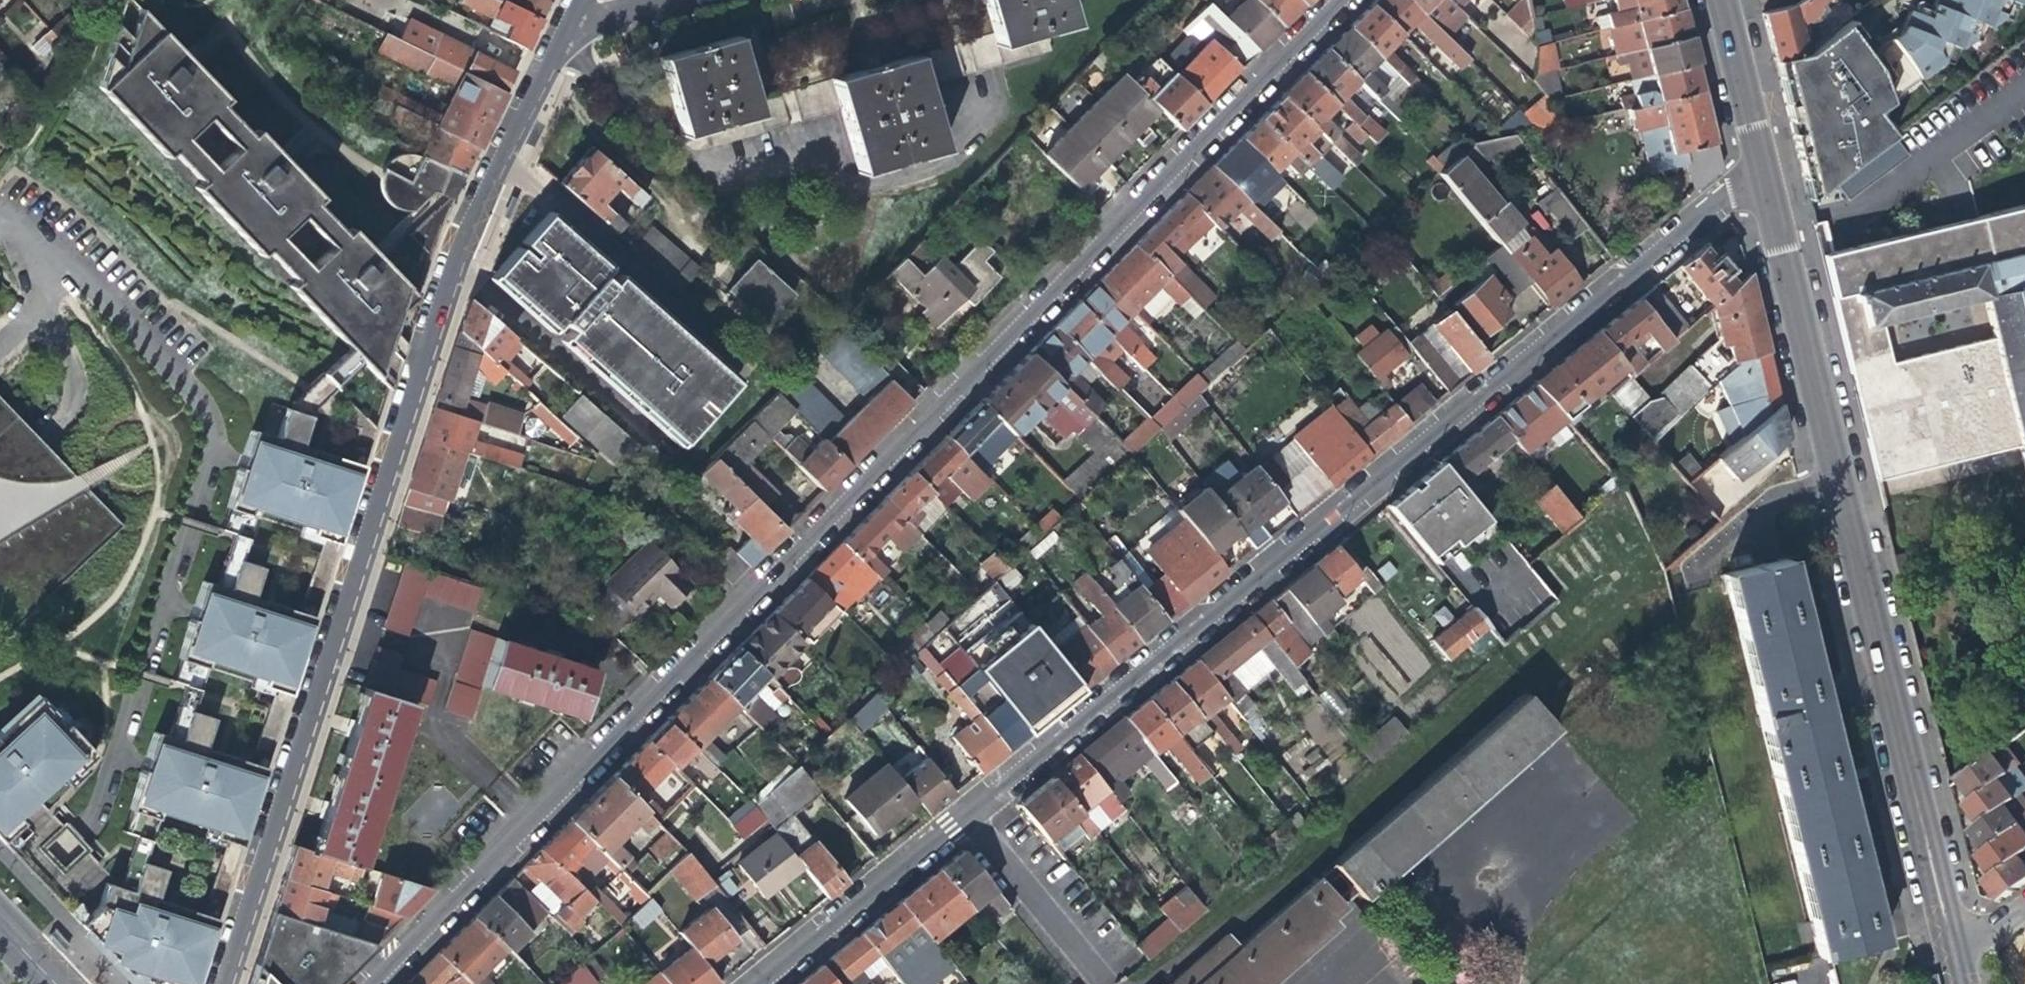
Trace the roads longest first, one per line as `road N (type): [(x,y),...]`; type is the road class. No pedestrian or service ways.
road 1 (residential): [(1335,0),(369,983)]
road 2 (residential): [(759,983),(1761,172)]
road 3 (tertiary): [(219,983),(468,232),(565,33)]
road 4 (tertiary): [(1761,172),(1956,956)]
road 5 (tertiary): [(1717,0),(1761,172)]

